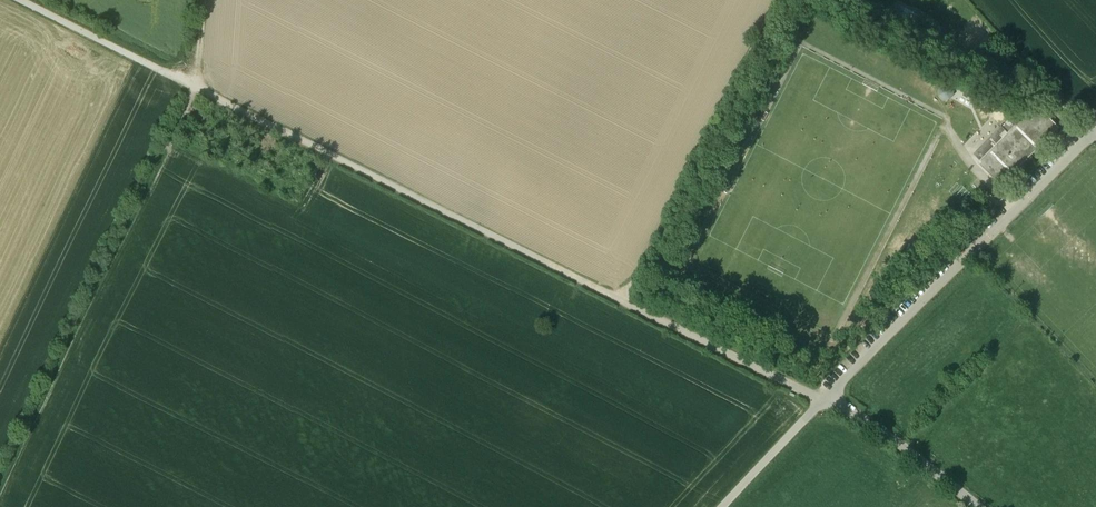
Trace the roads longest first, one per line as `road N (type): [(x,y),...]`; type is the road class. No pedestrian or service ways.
road 1 (track): [(827,399),(25,0)]
road 2 (track): [(202,0),(191,93),(85,337),(0,491)]
road 3 (track): [(626,298),(778,0)]
road 4 (track): [(985,506),(906,444),(827,399)]
road 5 (track): [(723,506),(827,399)]

